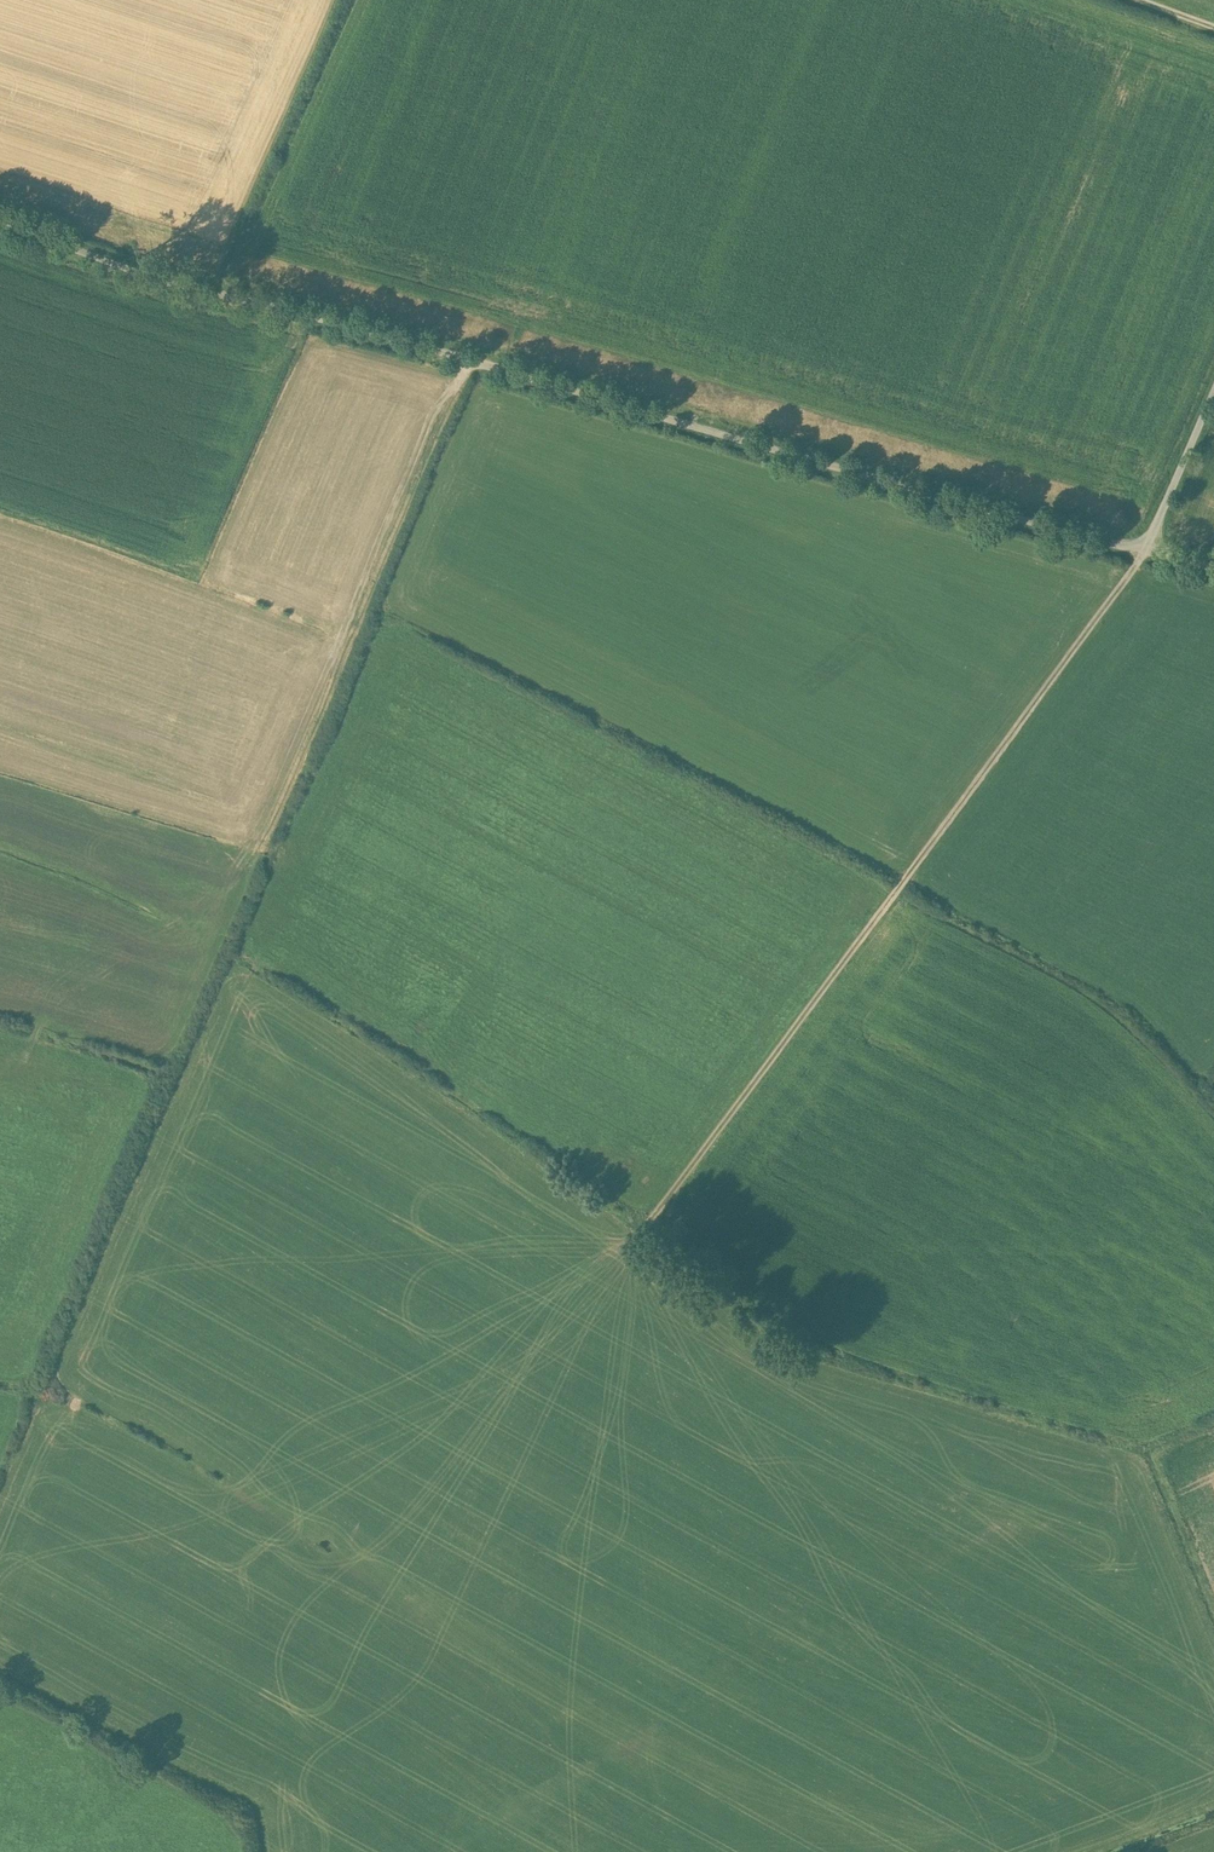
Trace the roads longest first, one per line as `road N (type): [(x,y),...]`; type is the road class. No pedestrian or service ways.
road 1 (unclassified): [(0,218),(121,267),(1146,547)]
road 2 (track): [(1146,547),(636,1241)]
road 3 (unclassified): [(1146,547),(1213,389)]

